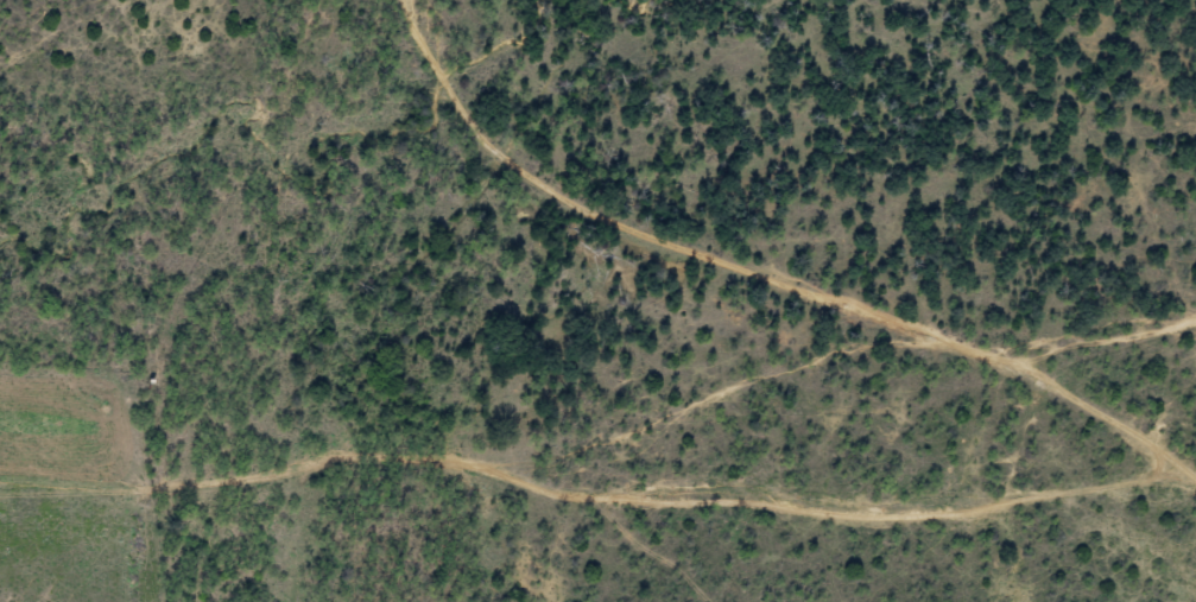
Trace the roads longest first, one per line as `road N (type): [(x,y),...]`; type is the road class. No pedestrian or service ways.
road 1 (residential): [(1195,506),(1132,484),(615,502),(109,557),(0,534)]
road 2 (residential): [(443,0),(447,74),(494,134),(1096,411),(1132,484)]

